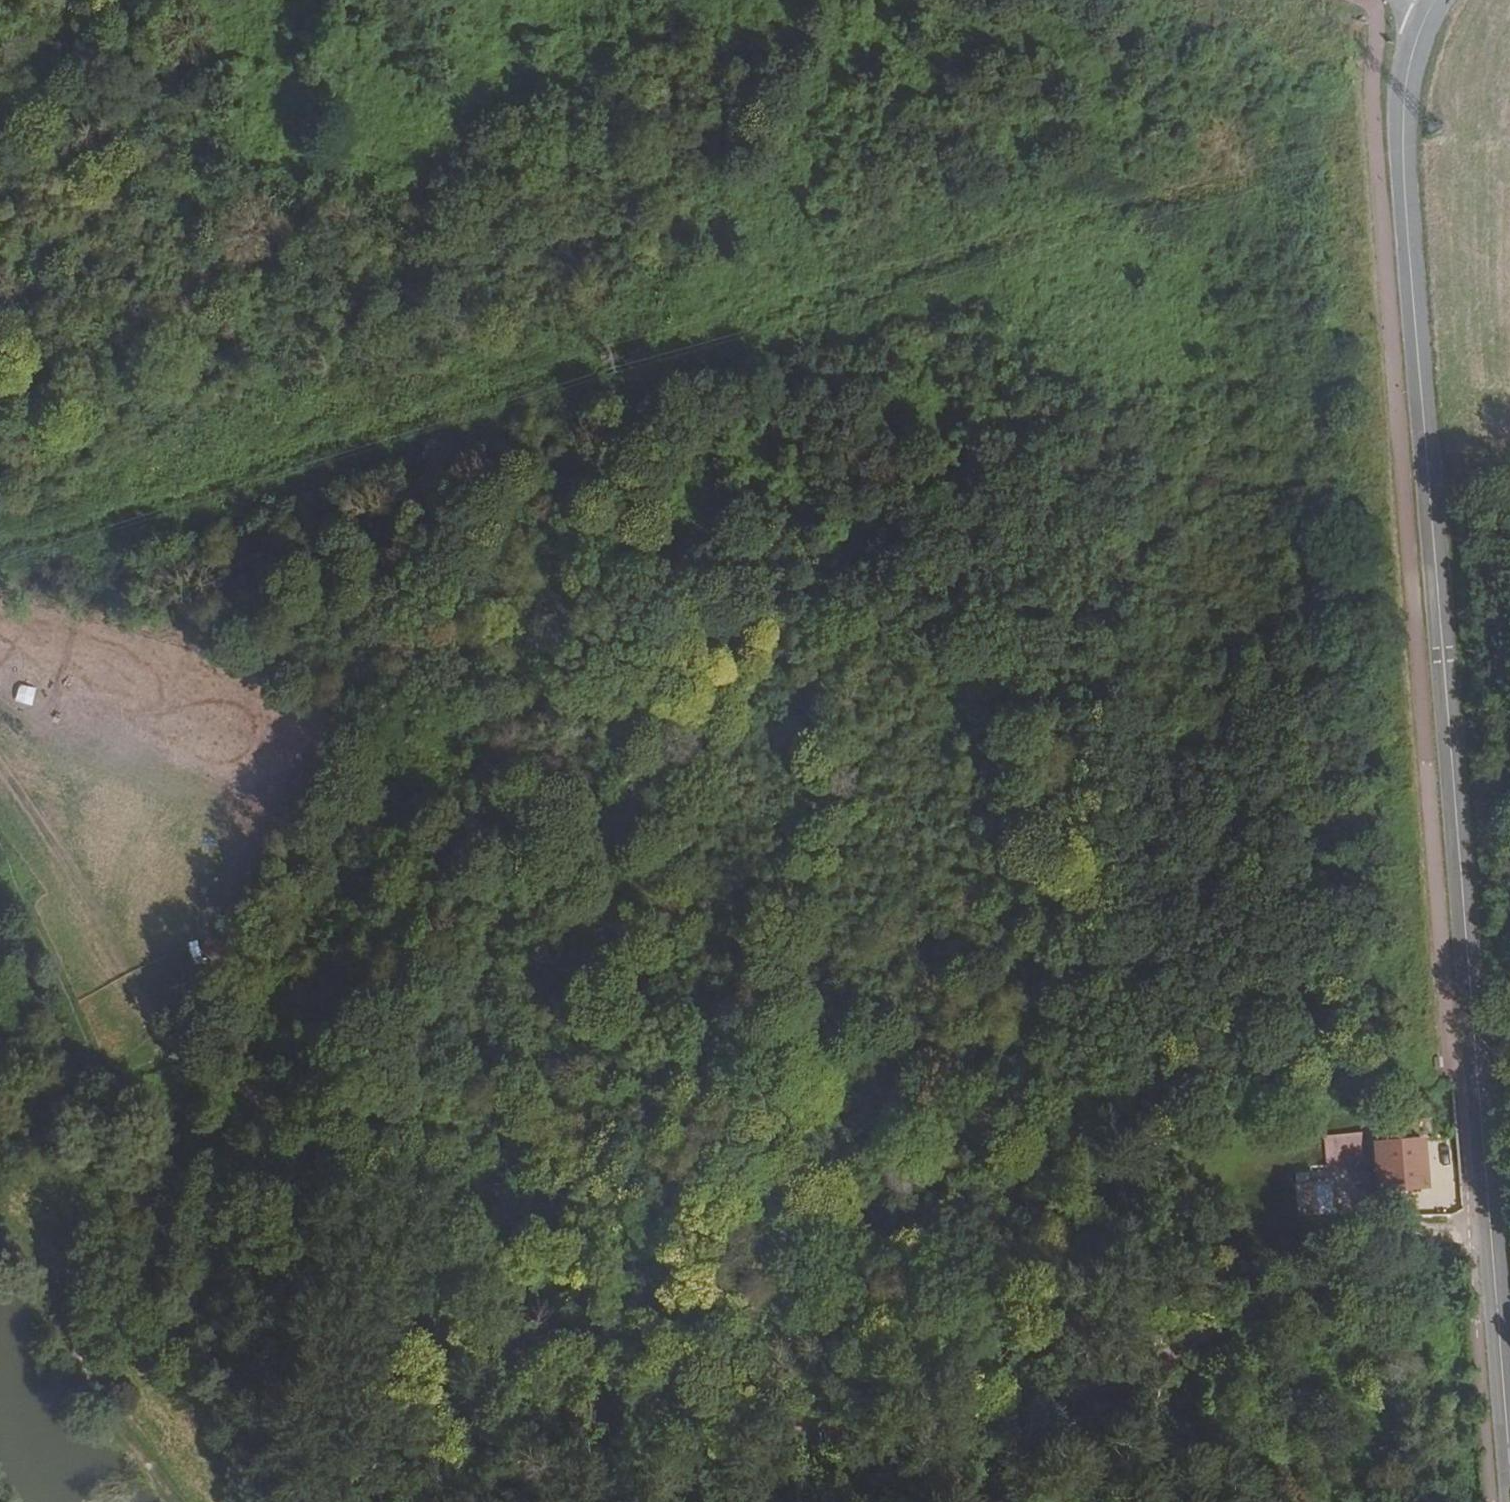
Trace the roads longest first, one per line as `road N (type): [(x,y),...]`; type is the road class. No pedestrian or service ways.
road 1 (tertiary): [(1431,0),(1402,70),(1396,166),(1508,1501)]

